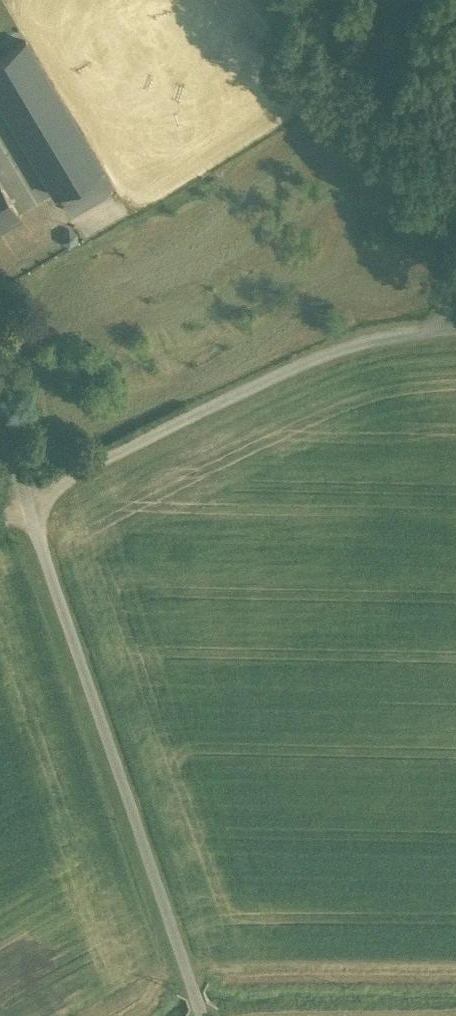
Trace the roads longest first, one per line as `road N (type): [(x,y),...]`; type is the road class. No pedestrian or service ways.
road 1 (track): [(0,511),(321,355),(438,325),(455,275)]

